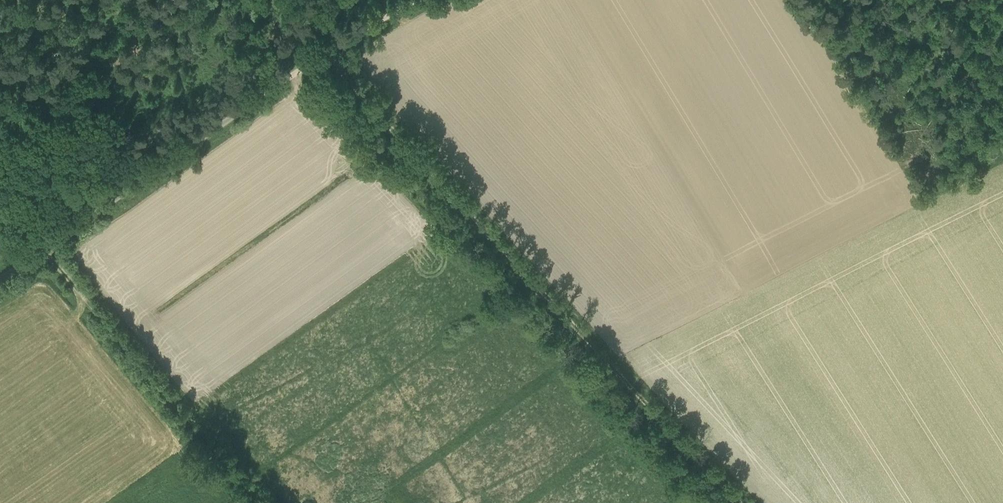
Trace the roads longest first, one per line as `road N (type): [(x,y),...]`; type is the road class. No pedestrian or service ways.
road 1 (track): [(738,502),(321,55)]
road 2 (unclassified): [(0,278),(341,40),(413,0)]
road 3 (track): [(40,250),(255,502)]

